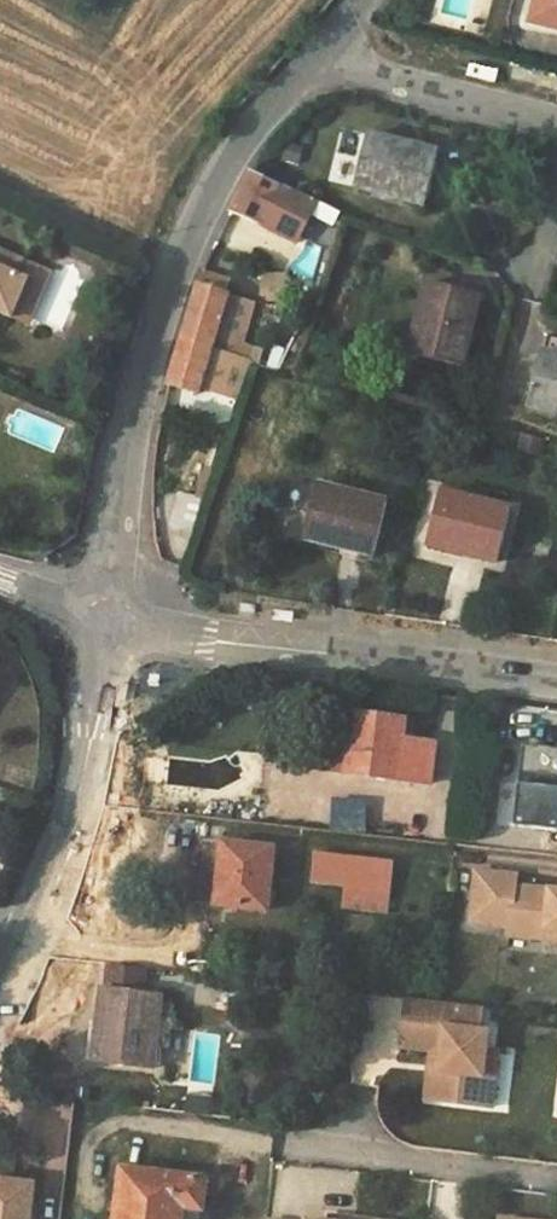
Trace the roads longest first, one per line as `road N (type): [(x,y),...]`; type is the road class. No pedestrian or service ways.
road 1 (residential): [(117,612),(128,455),(183,247),(227,164),(318,53)]
road 2 (residential): [(556,682),(274,645),(117,612)]
road 3 (residential): [(0,976),(83,793),(117,612)]
road 4 (residential): [(318,53),(386,79),(556,120)]
road 5 (residential): [(117,612),(0,567)]

